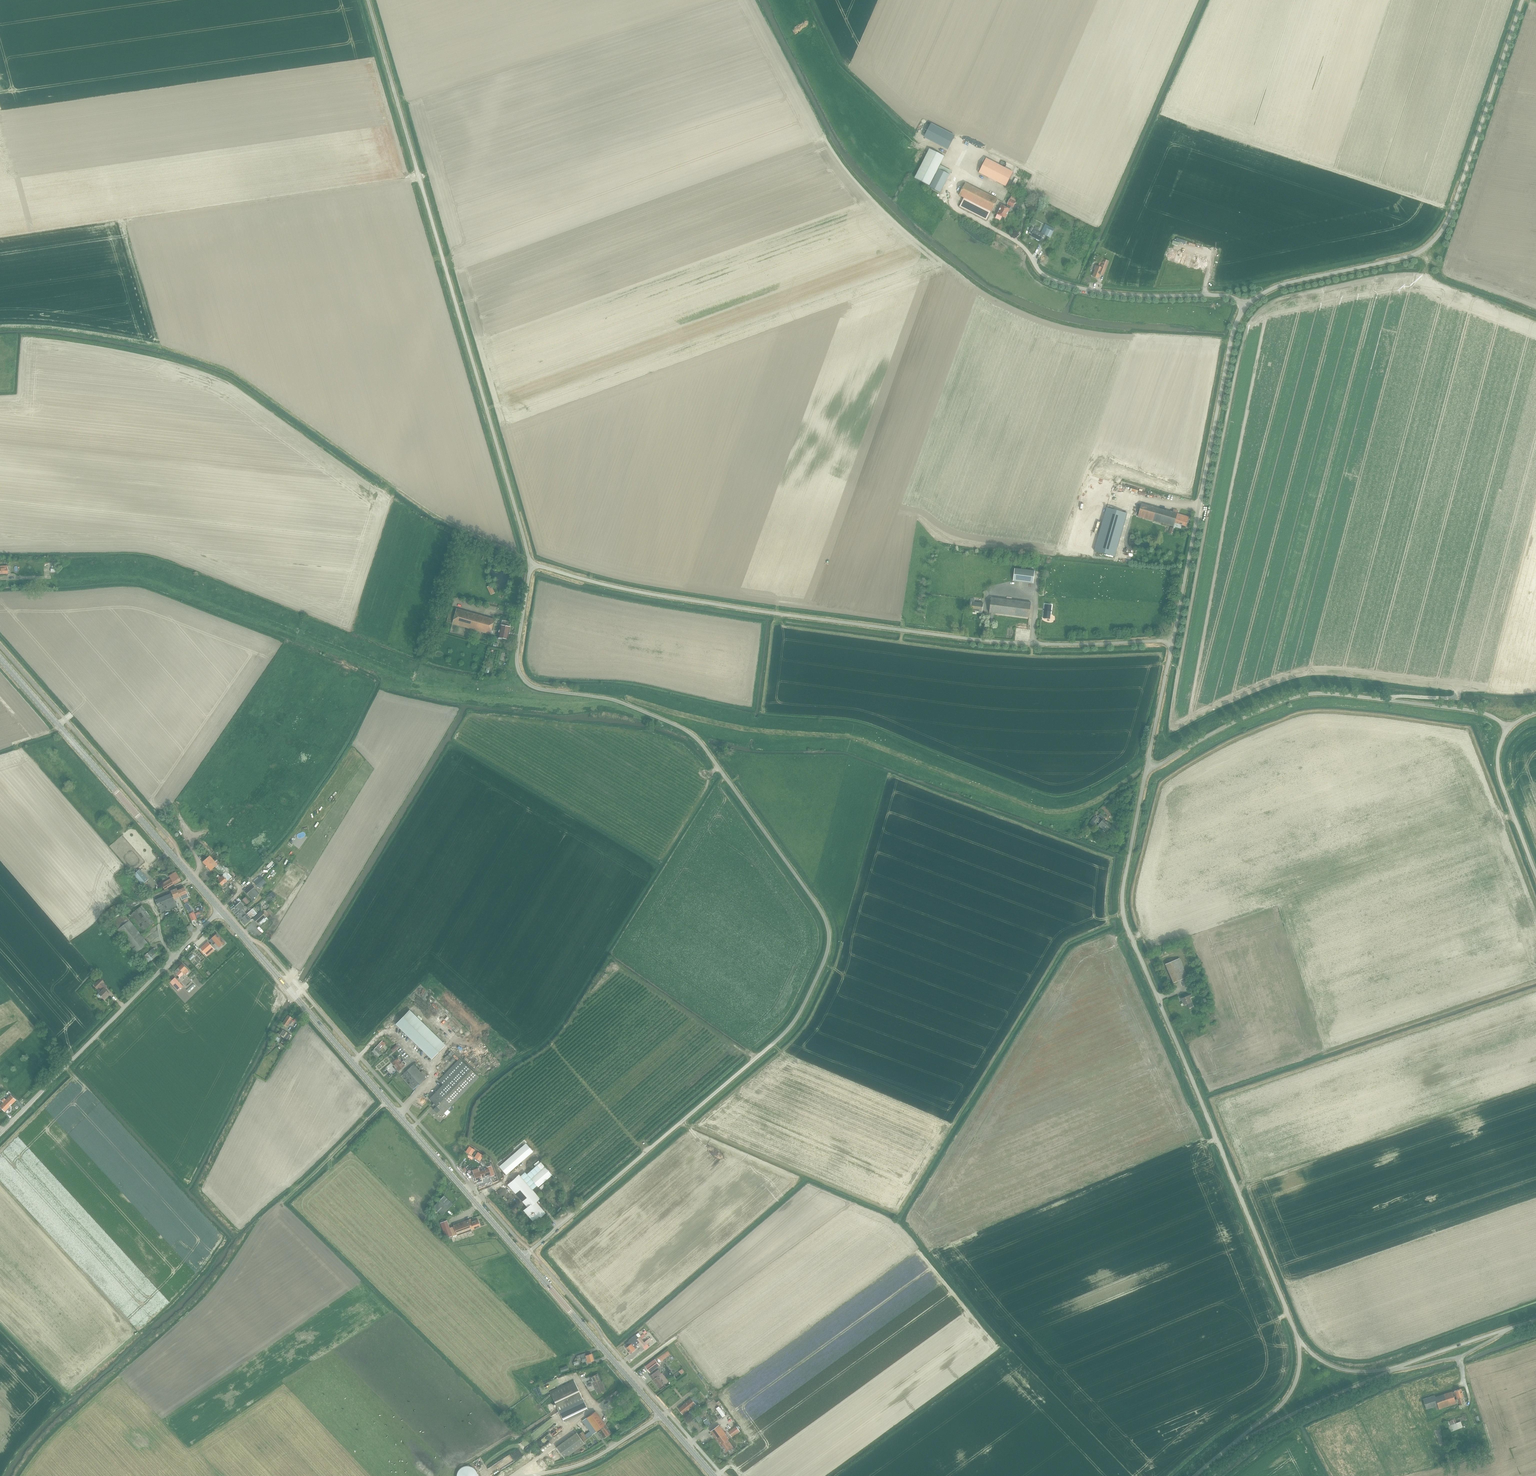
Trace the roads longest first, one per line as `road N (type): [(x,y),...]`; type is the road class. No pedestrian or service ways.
road 1 (unclassified): [(523,1258),(780,1040),(823,964),(829,936),(818,906),(694,736),(626,704),(542,689),(521,676),(516,653),(530,563)]
road 2 (unclassified): [(1172,640),(1029,643),(891,631),(664,598),(530,563)]
road 3 (unclassified): [(1297,1337),(1123,927),(1146,766)]
road 4 (unclassified): [(530,563),(367,0)]
road 5 (track): [(1146,766),(1073,810),(1041,812),(846,738),(730,730),(631,699),(626,704)]
road 6 (secondary): [(523,1258),(220,910)]
road 7 (unclassified): [(1245,305),(1291,281),(1406,257),(1439,234),(1522,0)]
road 8 (unclassified): [(1146,766),(1239,718),(1318,694),(1471,709),(1508,725)]
road 9 (unclassified): [(1172,640),(1231,336),(1245,305)]
road 10 (secondary): [(220,910),(0,659)]
road 11 (unclassified): [(0,1132),(220,910)]
road 12 (unclassified): [(1028,251),(1050,279),(1083,288),(1221,294),(1245,305)]
road 13 (secondary): [(661,1415),(523,1258)]
road 14 (tertiary): [(1235,1443),(1391,1370)]
road 15 (unclassified): [(1535,875),(1500,778),(1508,725)]
road 16 (unclassified): [(528,1475),(602,1453),(661,1415)]
road 17 (unclassified): [(1297,1337),(1290,1392),(1235,1443)]
road 18 (unclassified): [(1146,766),(1172,640)]

